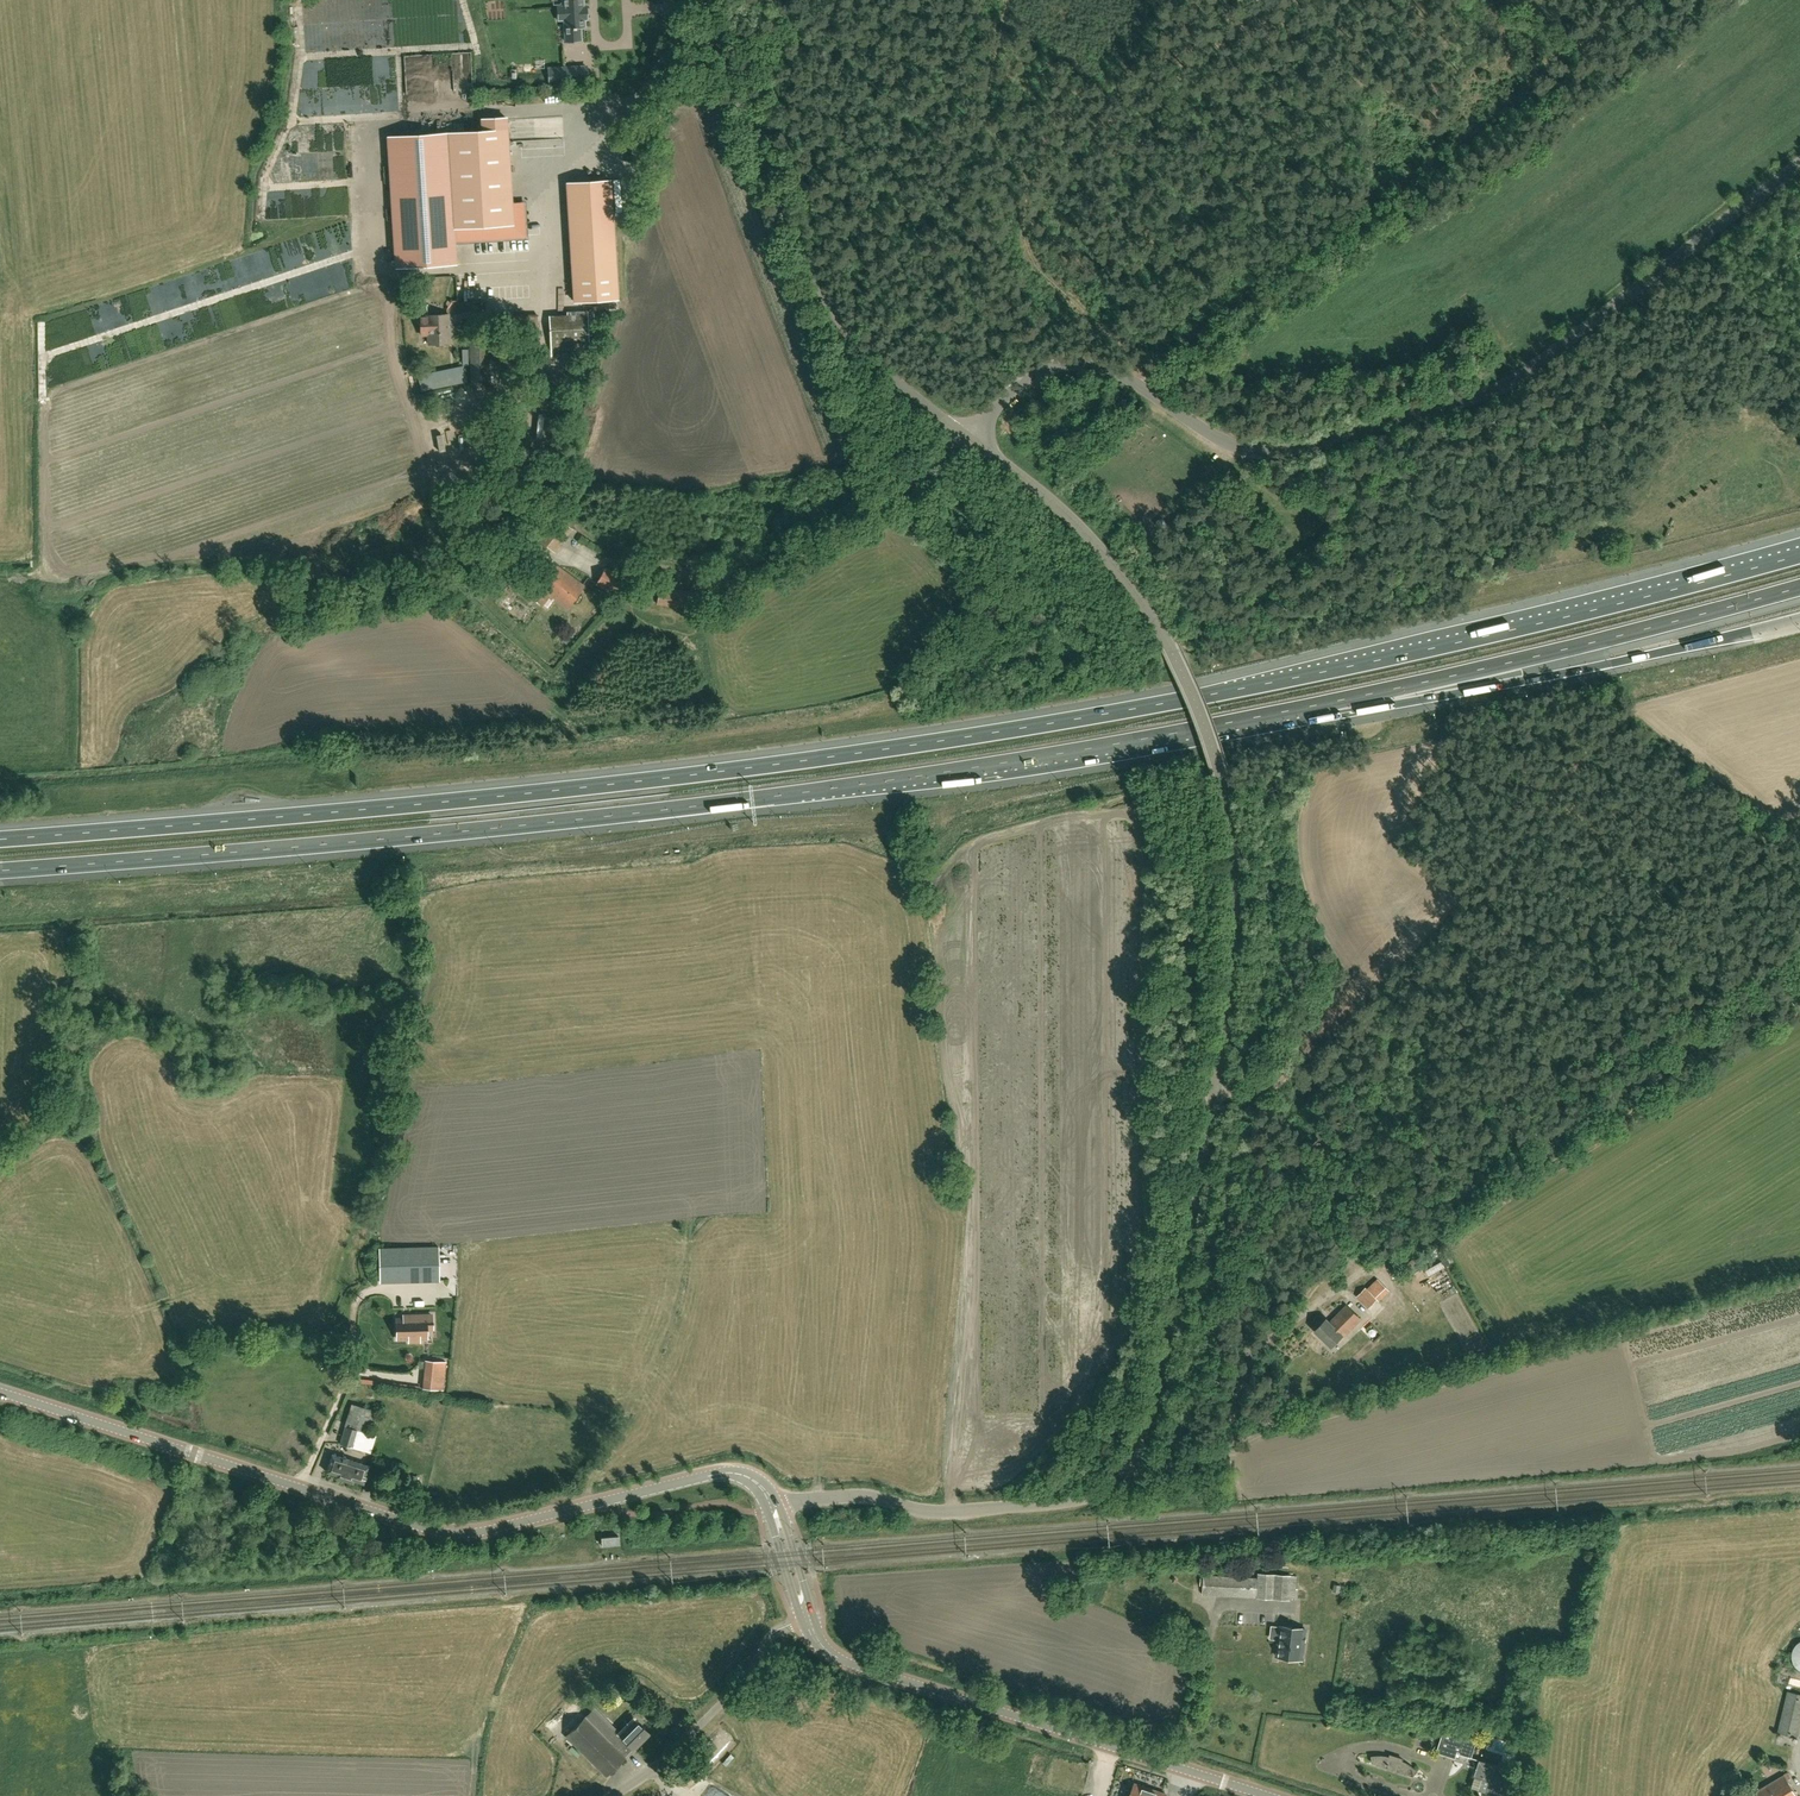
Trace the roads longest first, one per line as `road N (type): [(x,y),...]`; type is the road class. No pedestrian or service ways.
road 1 (motorway): [(1799,556),(1469,640),(967,738),(506,797),(0,837)]
road 2 (motorway): [(0,870),(637,813),(992,764),(1336,701)]
road 3 (unclassified): [(1125,1462),(1151,1405),(1187,1262),(1235,964),(1234,855),(1199,708),(1136,588),(1112,556),(965,439)]
road 4 (unclassified): [(965,439),(1039,376),(1069,369),(1094,369),(1139,388),(1246,453),(1363,438),(1493,386),(1537,360),(1799,160)]
road 5 (tertiary): [(592,1504),(477,1533),(410,1525),(0,1393)]
road 6 (unclassified): [(965,439),(873,367),(816,289),(697,0)]
road 7 (tertiary): [(1272,1795),(849,1663),(827,1651),(808,1619)]
road 8 (motorway): [(1336,701),(1799,587)]
road 9 (motorway): [(1336,701),(1546,677),(1799,617)]
road 10 (unclassified): [(774,1507),(863,1495),(930,1512),(1067,1502),(1092,1494),(1125,1462)]
road 11 (unclassified): [(1125,1462),(1185,1452),(1213,1428),(1243,1358),(1279,1320),(1346,1274)]
road 12 (unclassified): [(612,1795),(661,1761),(744,1681),(768,1637),(808,1619)]
road 13 (tertiary): [(592,1504),(734,1472),(765,1490),(774,1507)]

